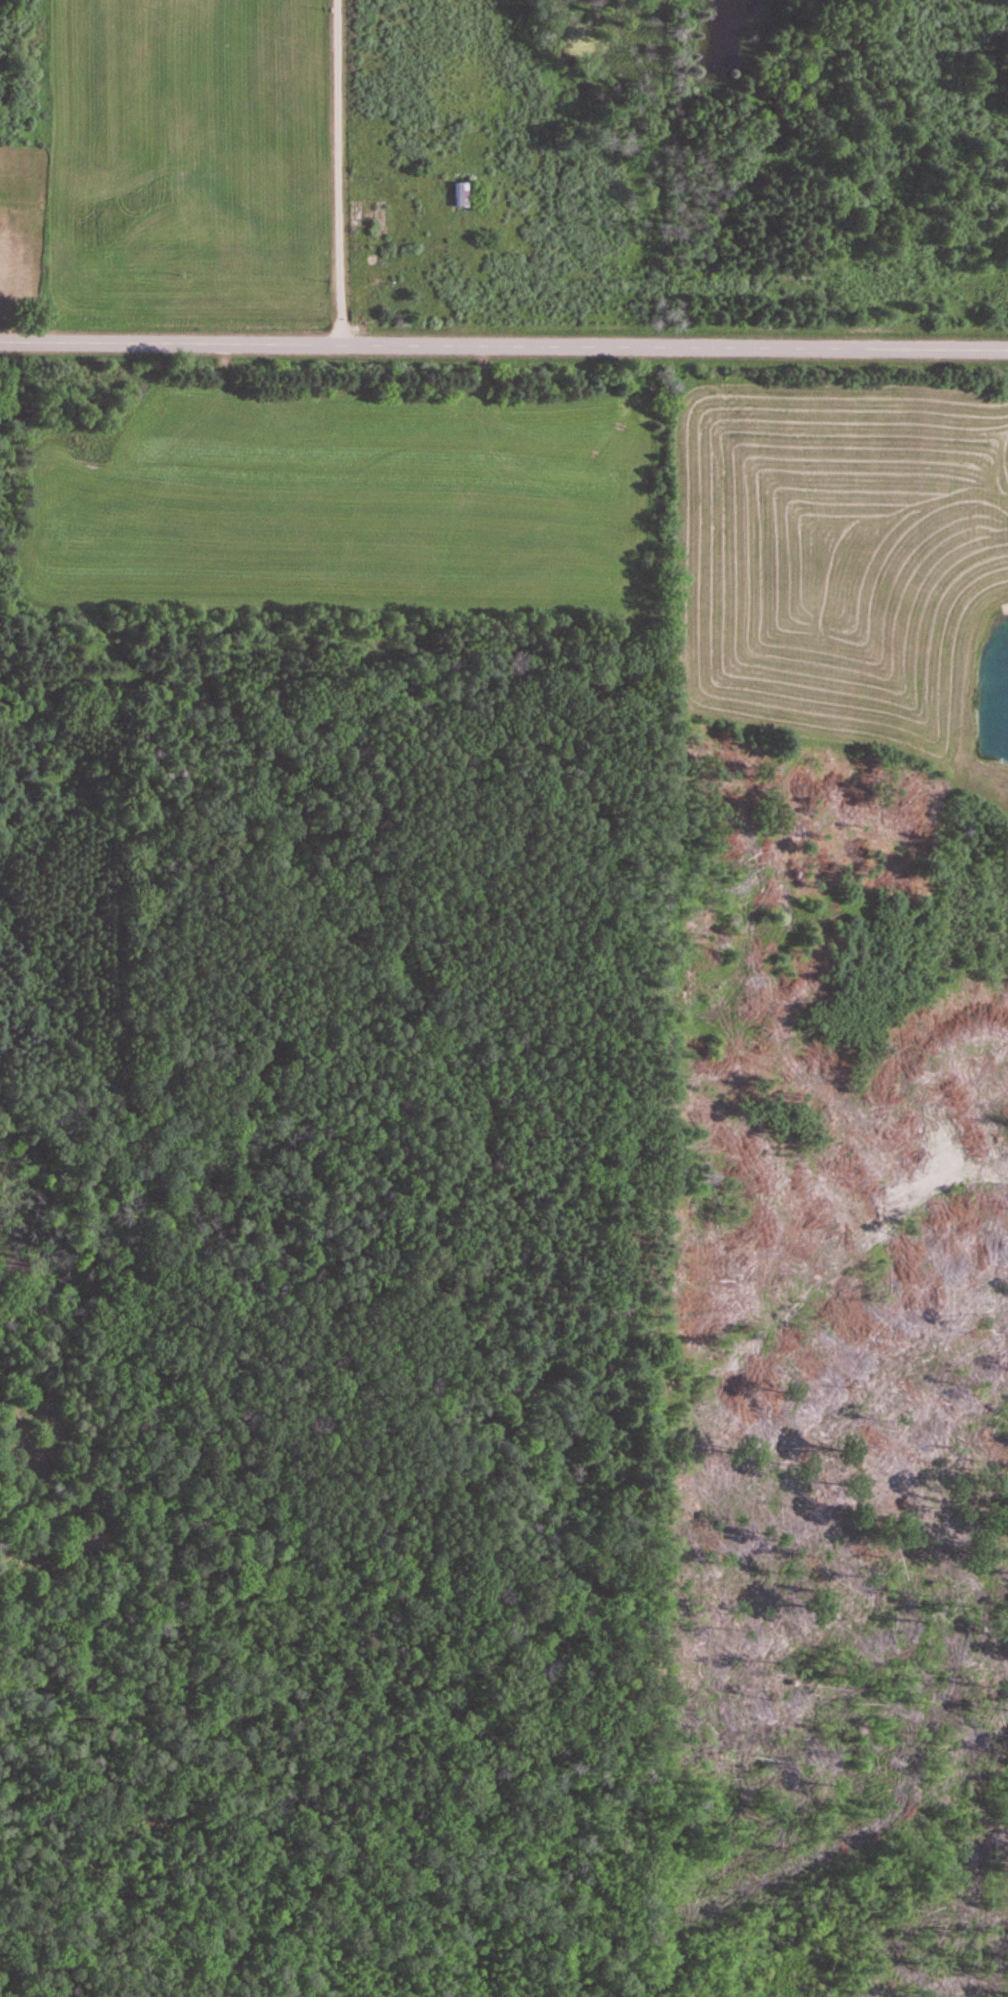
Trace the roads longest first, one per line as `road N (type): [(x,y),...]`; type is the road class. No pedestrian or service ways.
road 1 (residential): [(0,343),(1007,347)]

